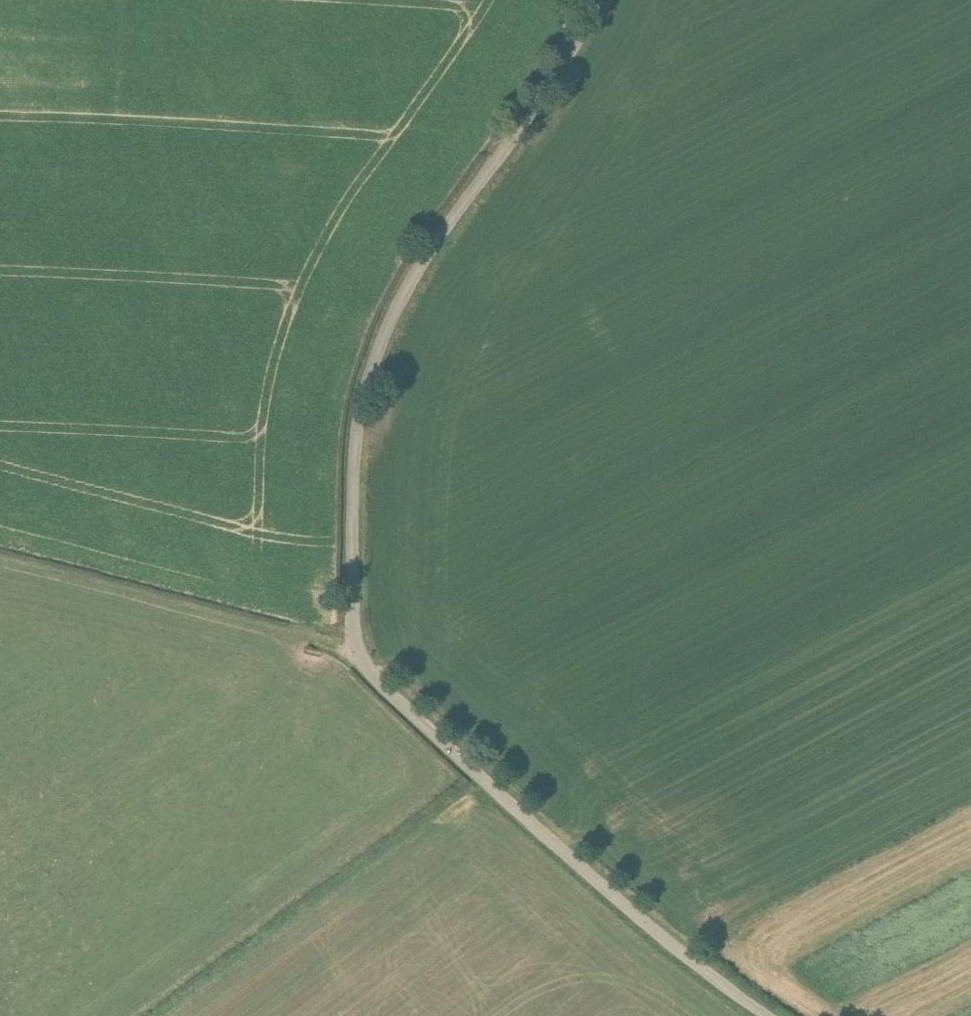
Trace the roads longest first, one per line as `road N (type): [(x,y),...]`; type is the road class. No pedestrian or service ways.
road 1 (unclassified): [(767,1015),(539,830),(373,678),(356,643),(352,472),(375,356),(412,279),(546,92),(594,0)]

